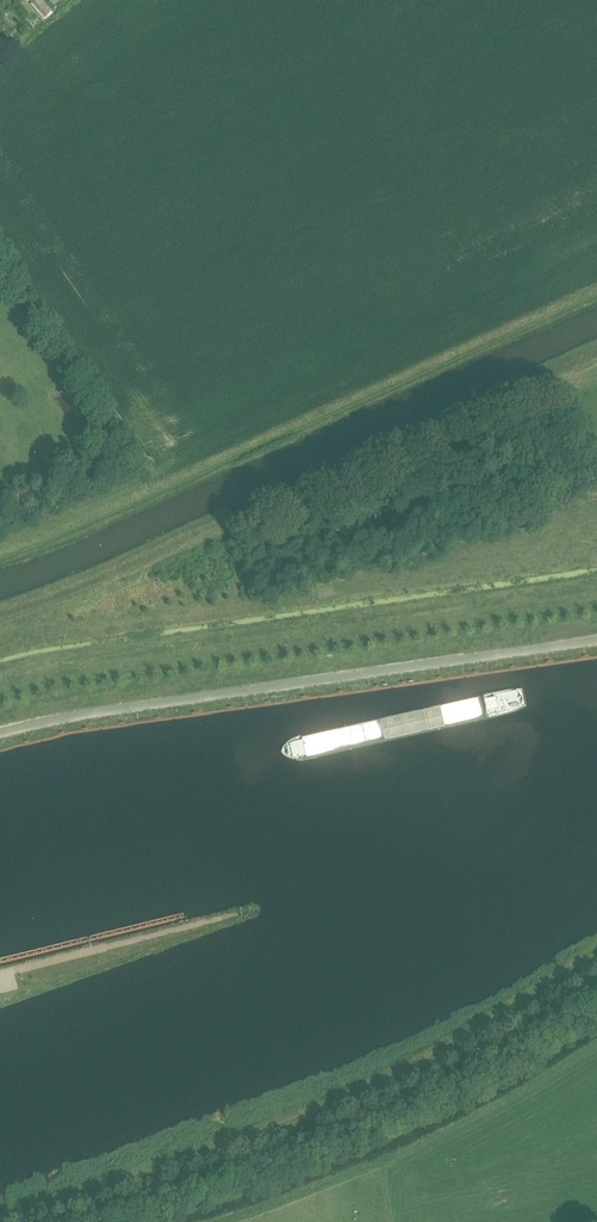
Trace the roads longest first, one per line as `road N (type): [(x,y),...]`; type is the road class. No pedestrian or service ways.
road 1 (track): [(596,960),(414,1069),(194,1157),(0,1218)]
road 2 (unclassified): [(0,733),(132,706),(596,641)]
road 3 (track): [(174,486),(596,300)]

